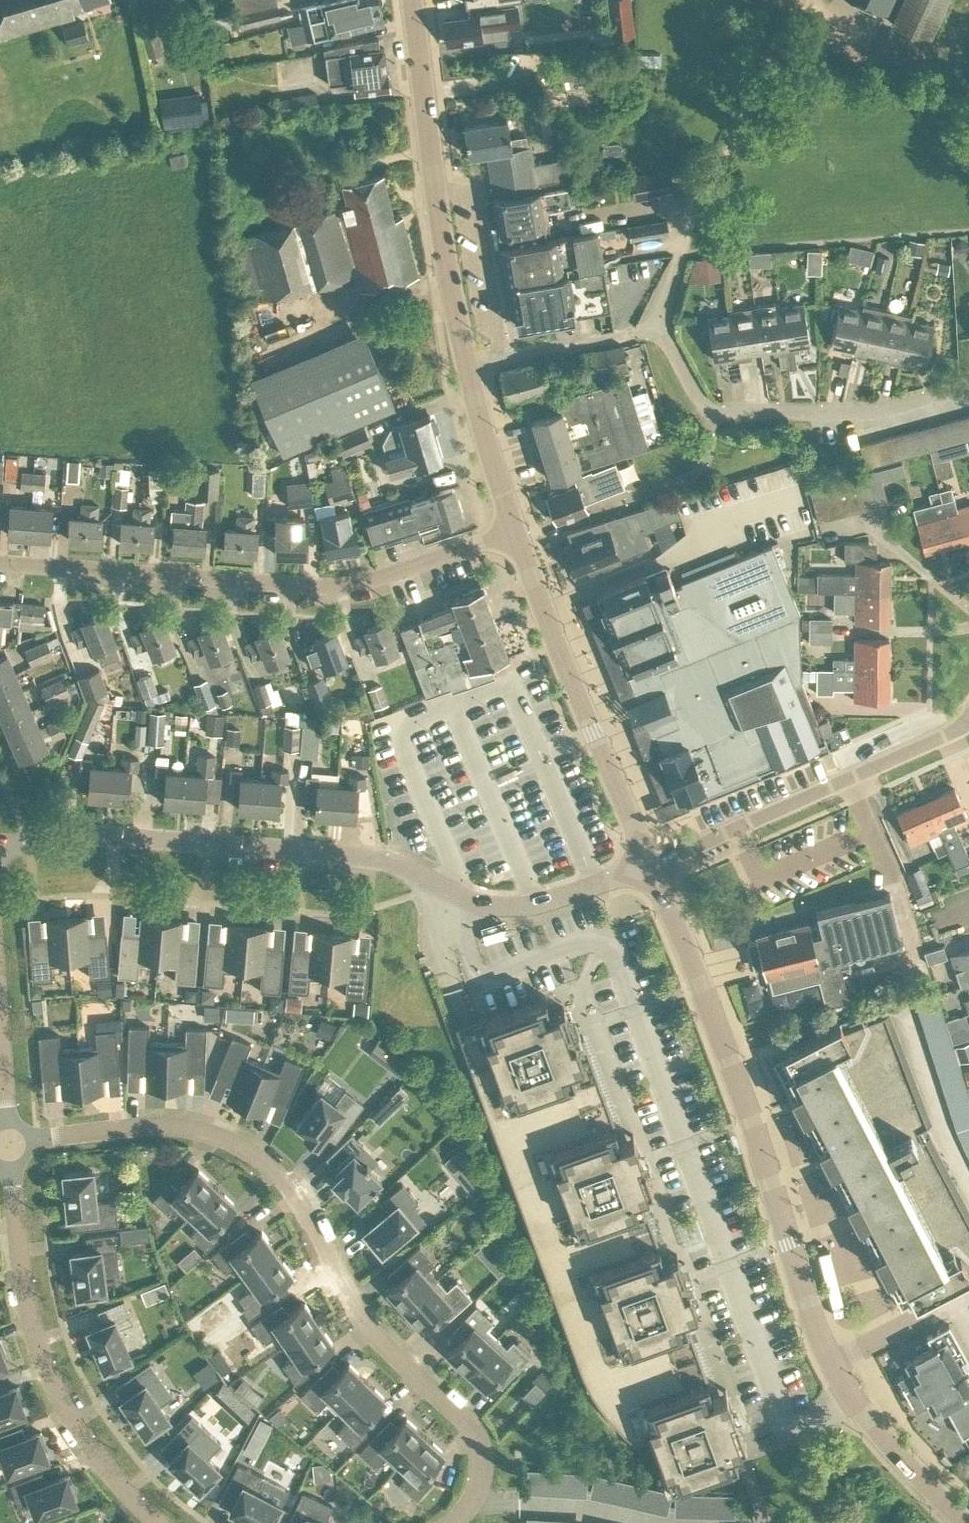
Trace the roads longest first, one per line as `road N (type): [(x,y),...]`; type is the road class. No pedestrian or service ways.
road 1 (tertiary): [(968,1522),(851,1397),(818,1335),(753,1123),(650,864)]
road 2 (residential): [(8,1145),(171,1125),(212,1133),(268,1166),(291,1185),(357,1316),(475,1437),(482,1470),(475,1500)]
road 3 (residential): [(0,850),(94,835),(363,856),(454,896),(511,905),(650,864)]
road 4 (residential): [(0,562),(353,585),(513,533)]
road 5 (residential): [(8,1145),(33,1324),(54,1391),(105,1470),(155,1522)]
road 6 (tertiary): [(467,369),(435,192),(412,0)]
road 7 (residential): [(968,387),(876,410),(724,412),(707,408),(667,341),(653,332)]
road 8 (tertiary): [(650,864),(513,533)]
road 9 (residential): [(650,864),(968,715)]
road 10 (track): [(699,207),(804,0)]
road 11 (residential): [(475,1500),(583,1503),(669,1522)]
road 12 (residential): [(467,369),(653,332)]
road 13 (tertiary): [(513,533),(467,369)]
road 14 (unclassified): [(653,332),(658,298),(699,207)]

